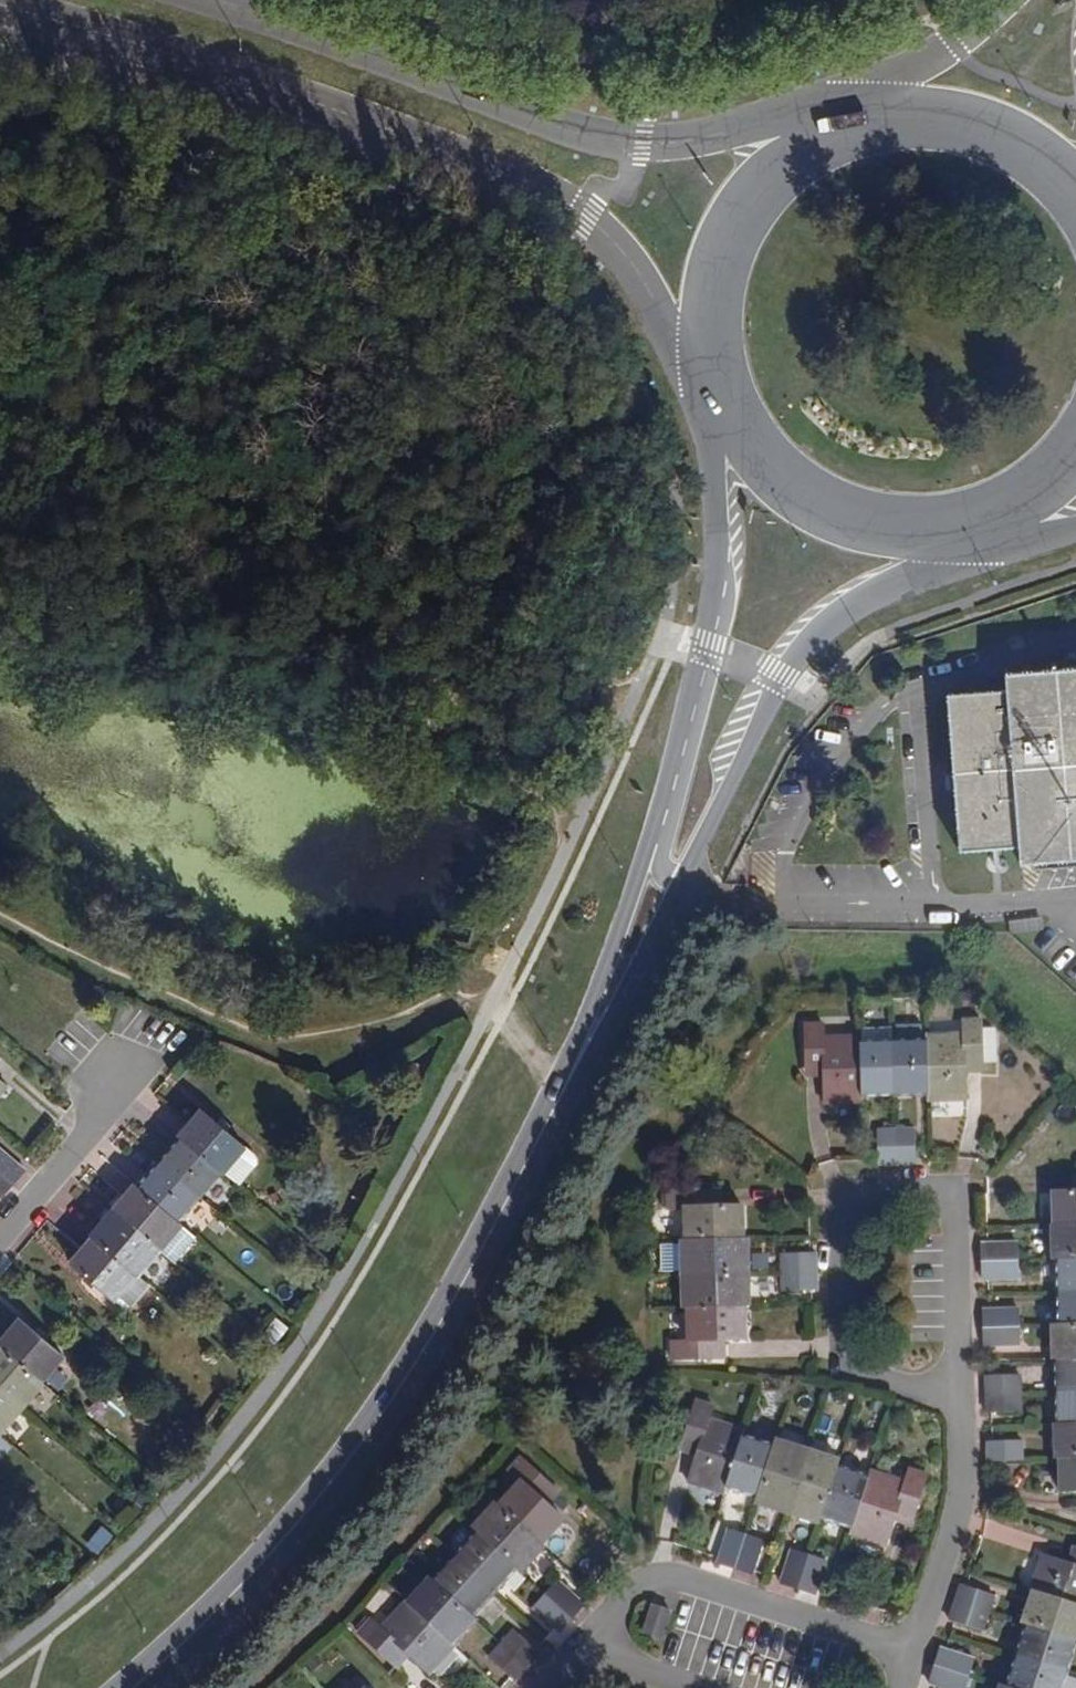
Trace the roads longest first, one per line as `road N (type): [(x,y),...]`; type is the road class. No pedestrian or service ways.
road 1 (tertiary): [(0,4),(212,66),(570,203),(600,224),(722,387)]
road 2 (tertiary): [(135,1687),(288,1539),(370,1436),(436,1333),(586,1048)]
road 3 (tertiary): [(829,135),(796,118),(662,143),(600,136),(175,0)]
road 4 (tertiary): [(726,397),(714,457),(721,536),(703,649),(586,1048)]
road 5 (residential): [(954,1404),(945,1197),(834,1195),(838,1364)]
road 6 (tertiary): [(683,884),(780,679),(936,559),(959,523)]
road 7 (residential): [(913,1653),(652,1574),(580,1647)]
road 8 (tertiary): [(829,135),(768,178),(727,241),(711,313),(722,387)]
road 9 (tertiary): [(726,397),(763,458),(819,502),(887,525),(959,523)]
road 10 (unclassified): [(921,693),(873,718),(813,815),(796,845),(794,904)]
road 11 (residential): [(913,1653),(962,1488),(954,1404)]
road 12 (tertiary): [(1075,192),(1062,173),(1000,131),(928,115),(854,125)]
road 13 (residential): [(0,1228),(140,1061)]
road 14 (unclassified): [(921,693),(937,903)]
road 15 (tertiary): [(1010,0),(886,84),(854,125)]
road 16 (tertiary): [(586,1048),(611,1026),(683,884)]
road 17 (unclassified): [(1075,647),(921,693)]
road 18 (unclassified): [(794,904),(937,903)]
road 19 (unclassified): [(937,903),(1074,900)]
road 20 (residential): [(580,1647),(698,1687)]
road 21 (residential): [(838,1364),(954,1404)]

